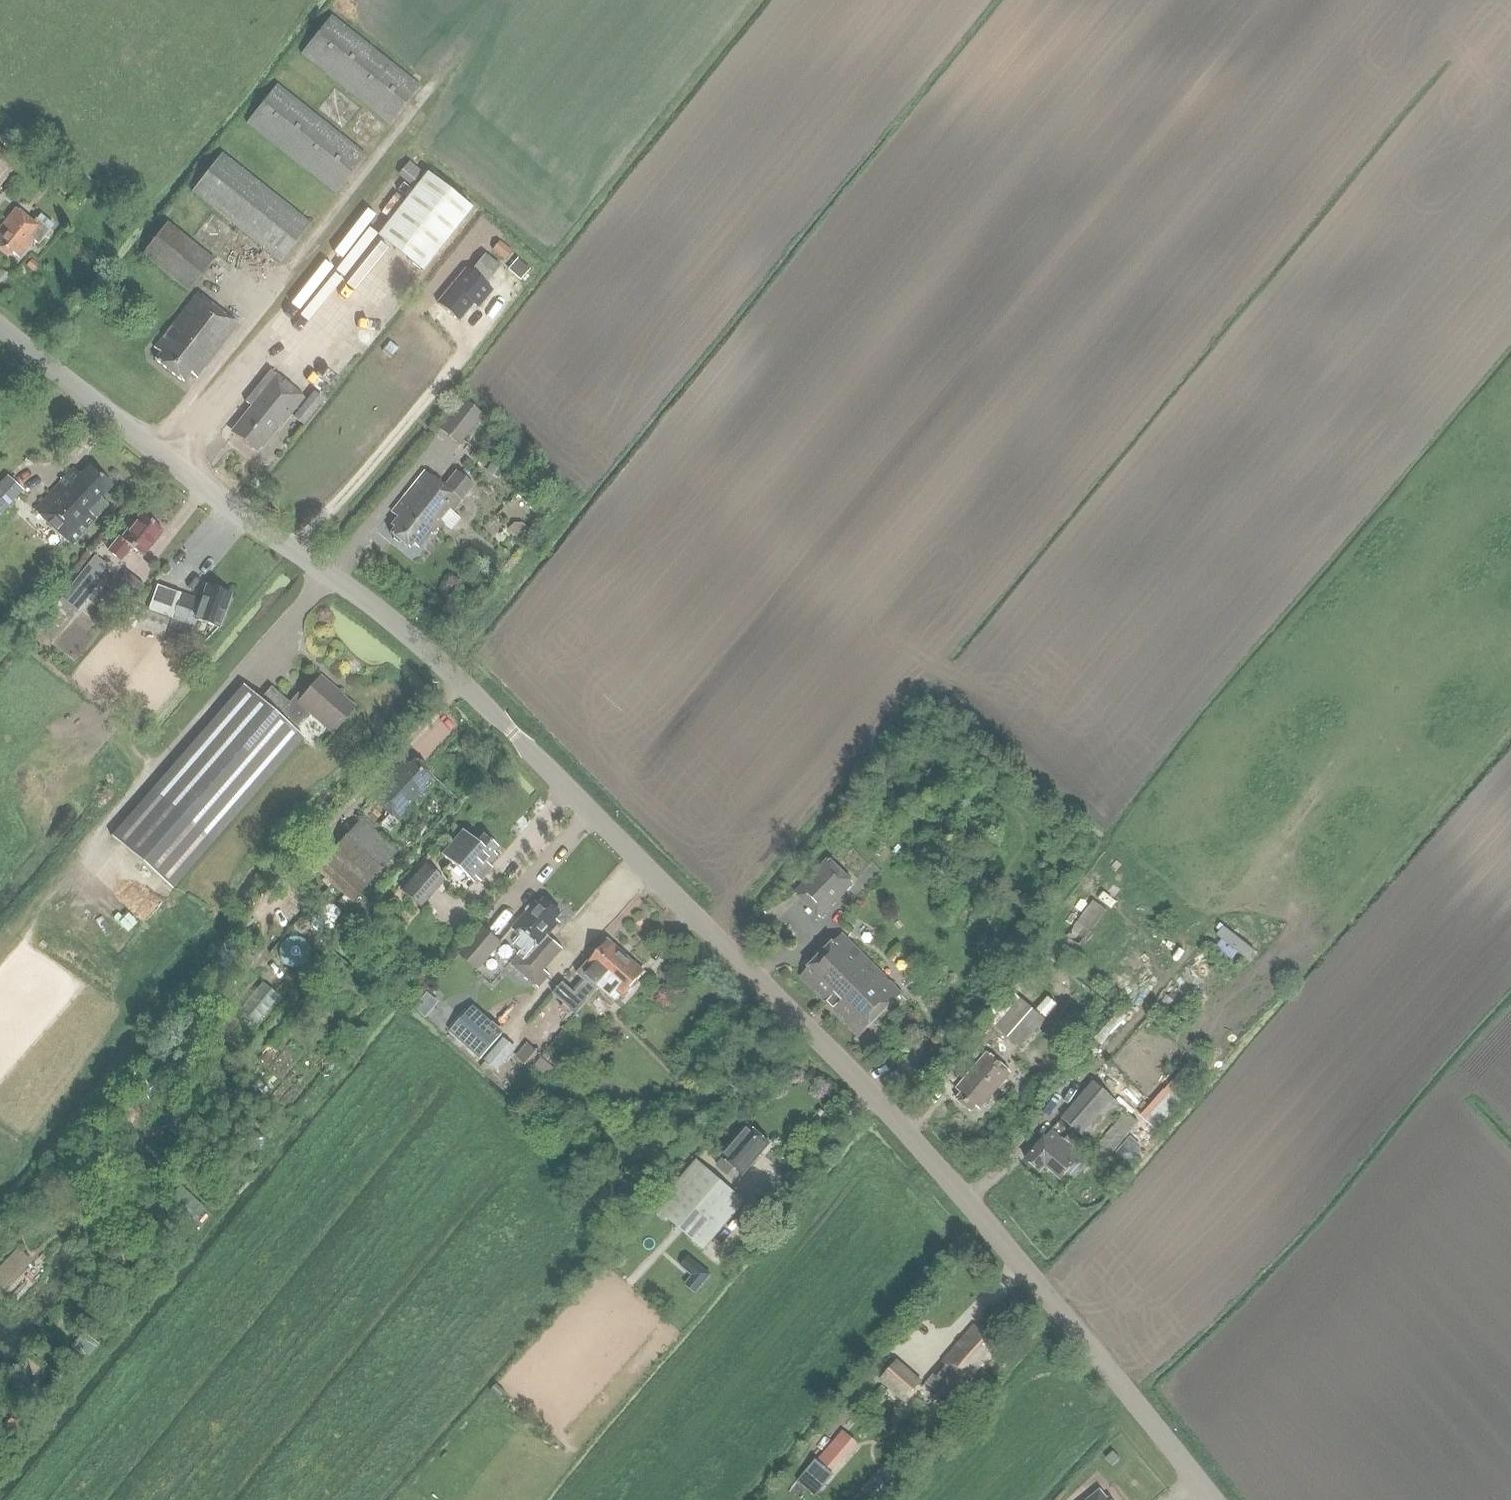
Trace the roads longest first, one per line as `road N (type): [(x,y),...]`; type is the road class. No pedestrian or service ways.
road 1 (tertiary): [(1212,1499),(839,1058),(455,678),(0,328)]
road 2 (track): [(0,1223),(250,920)]

